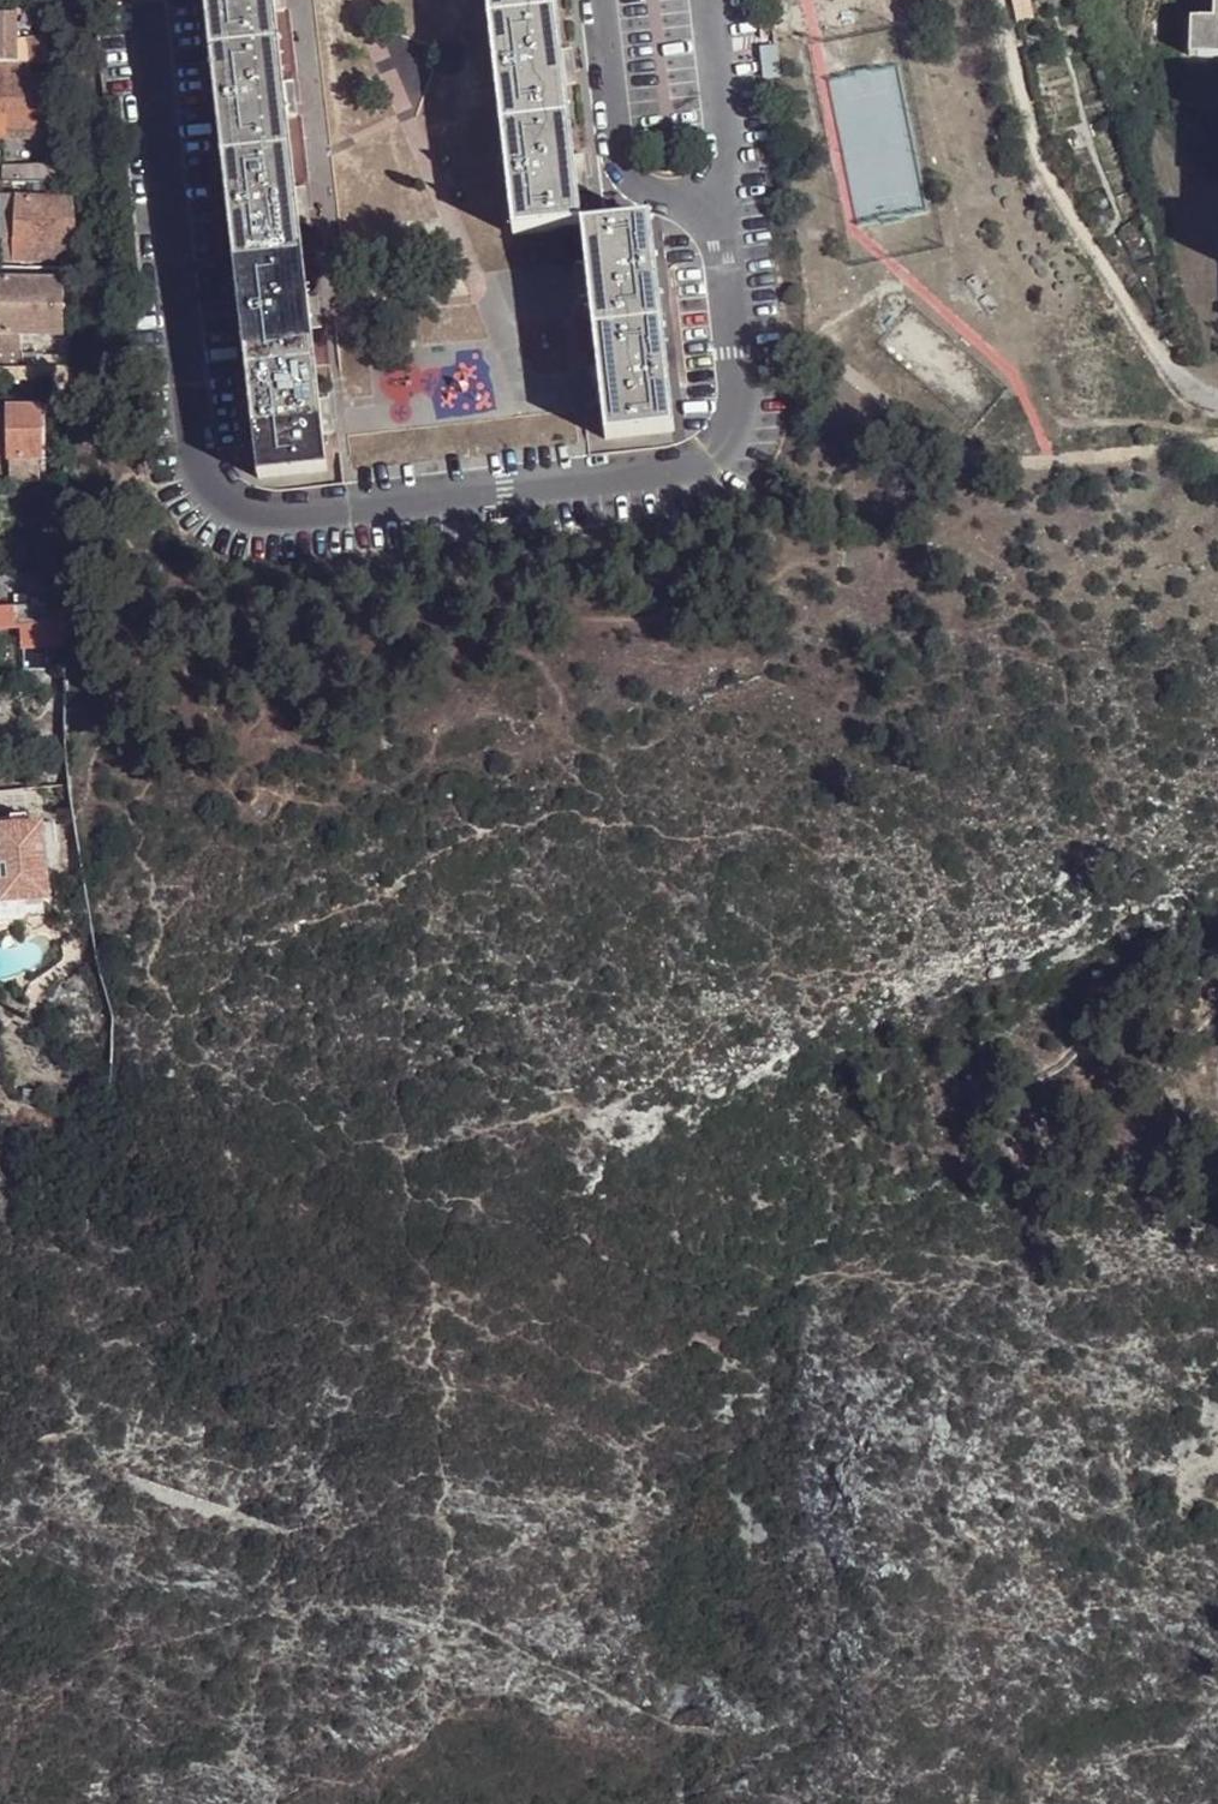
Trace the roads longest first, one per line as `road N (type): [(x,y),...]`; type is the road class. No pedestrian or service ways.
road 1 (track): [(1000,0),(1035,152),(1164,360),(1217,401)]

